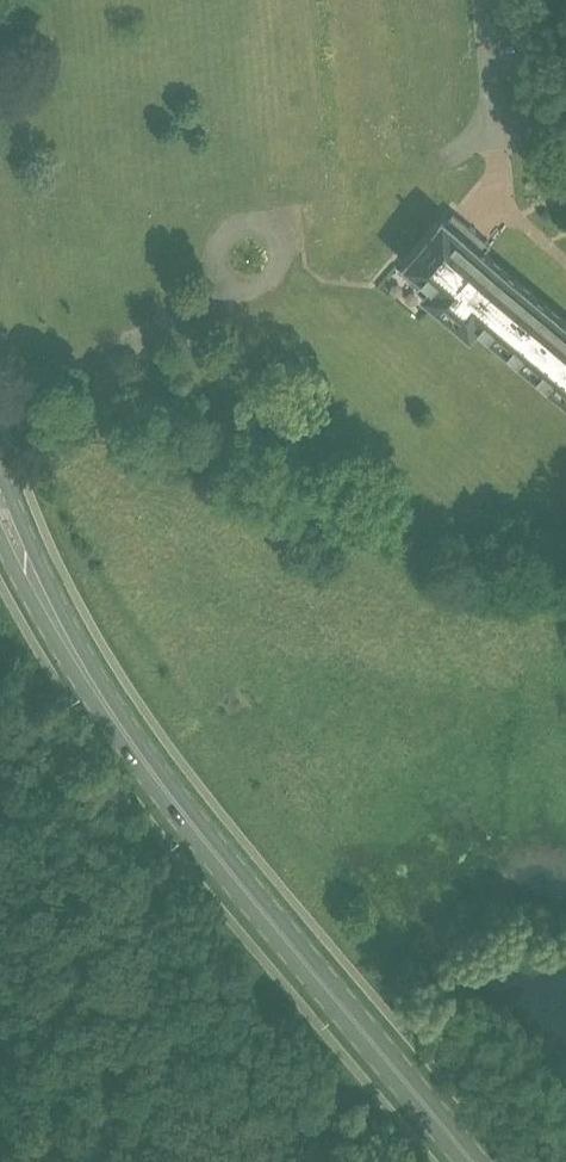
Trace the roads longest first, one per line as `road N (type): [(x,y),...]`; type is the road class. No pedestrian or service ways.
road 1 (primary): [(460,1161),(124,748),(0,501)]

